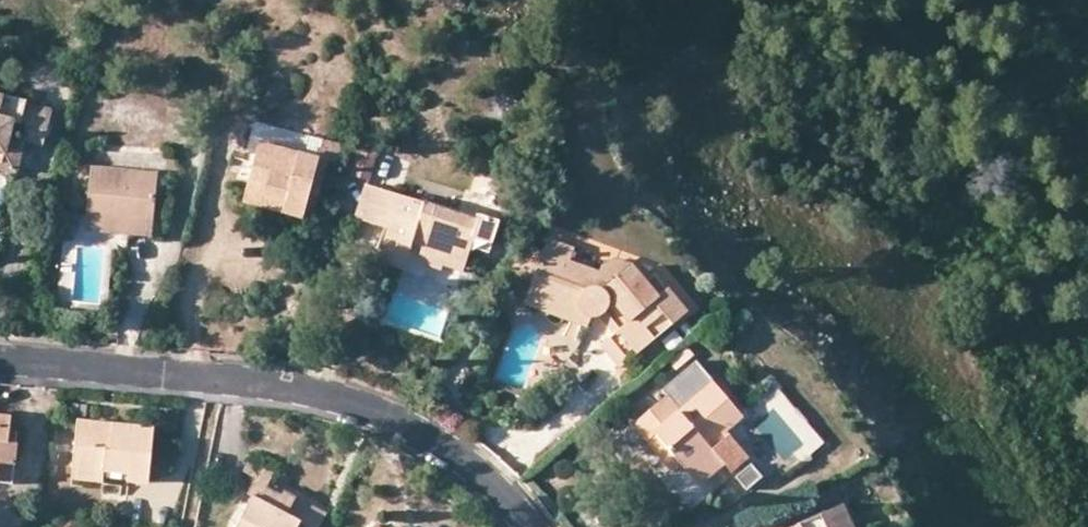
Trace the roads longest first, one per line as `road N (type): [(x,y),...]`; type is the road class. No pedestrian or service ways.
road 1 (residential): [(529,526),(475,470),(426,433),(367,409),(294,391),(0,366)]

